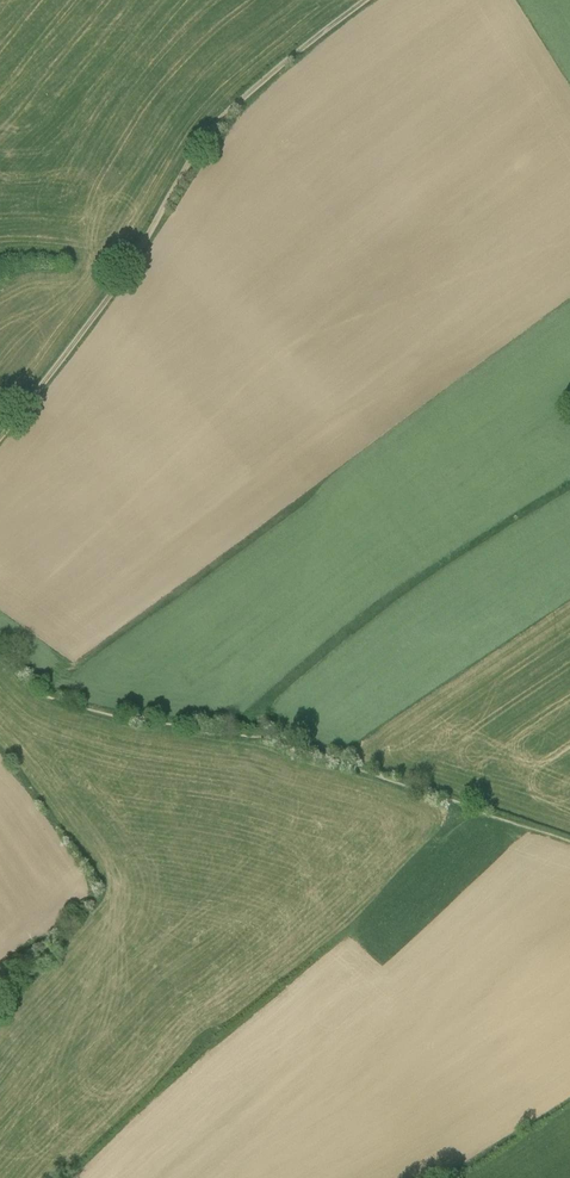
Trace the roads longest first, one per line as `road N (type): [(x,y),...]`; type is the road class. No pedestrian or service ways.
road 1 (track): [(0,438),(109,296),(210,128),(365,0)]

